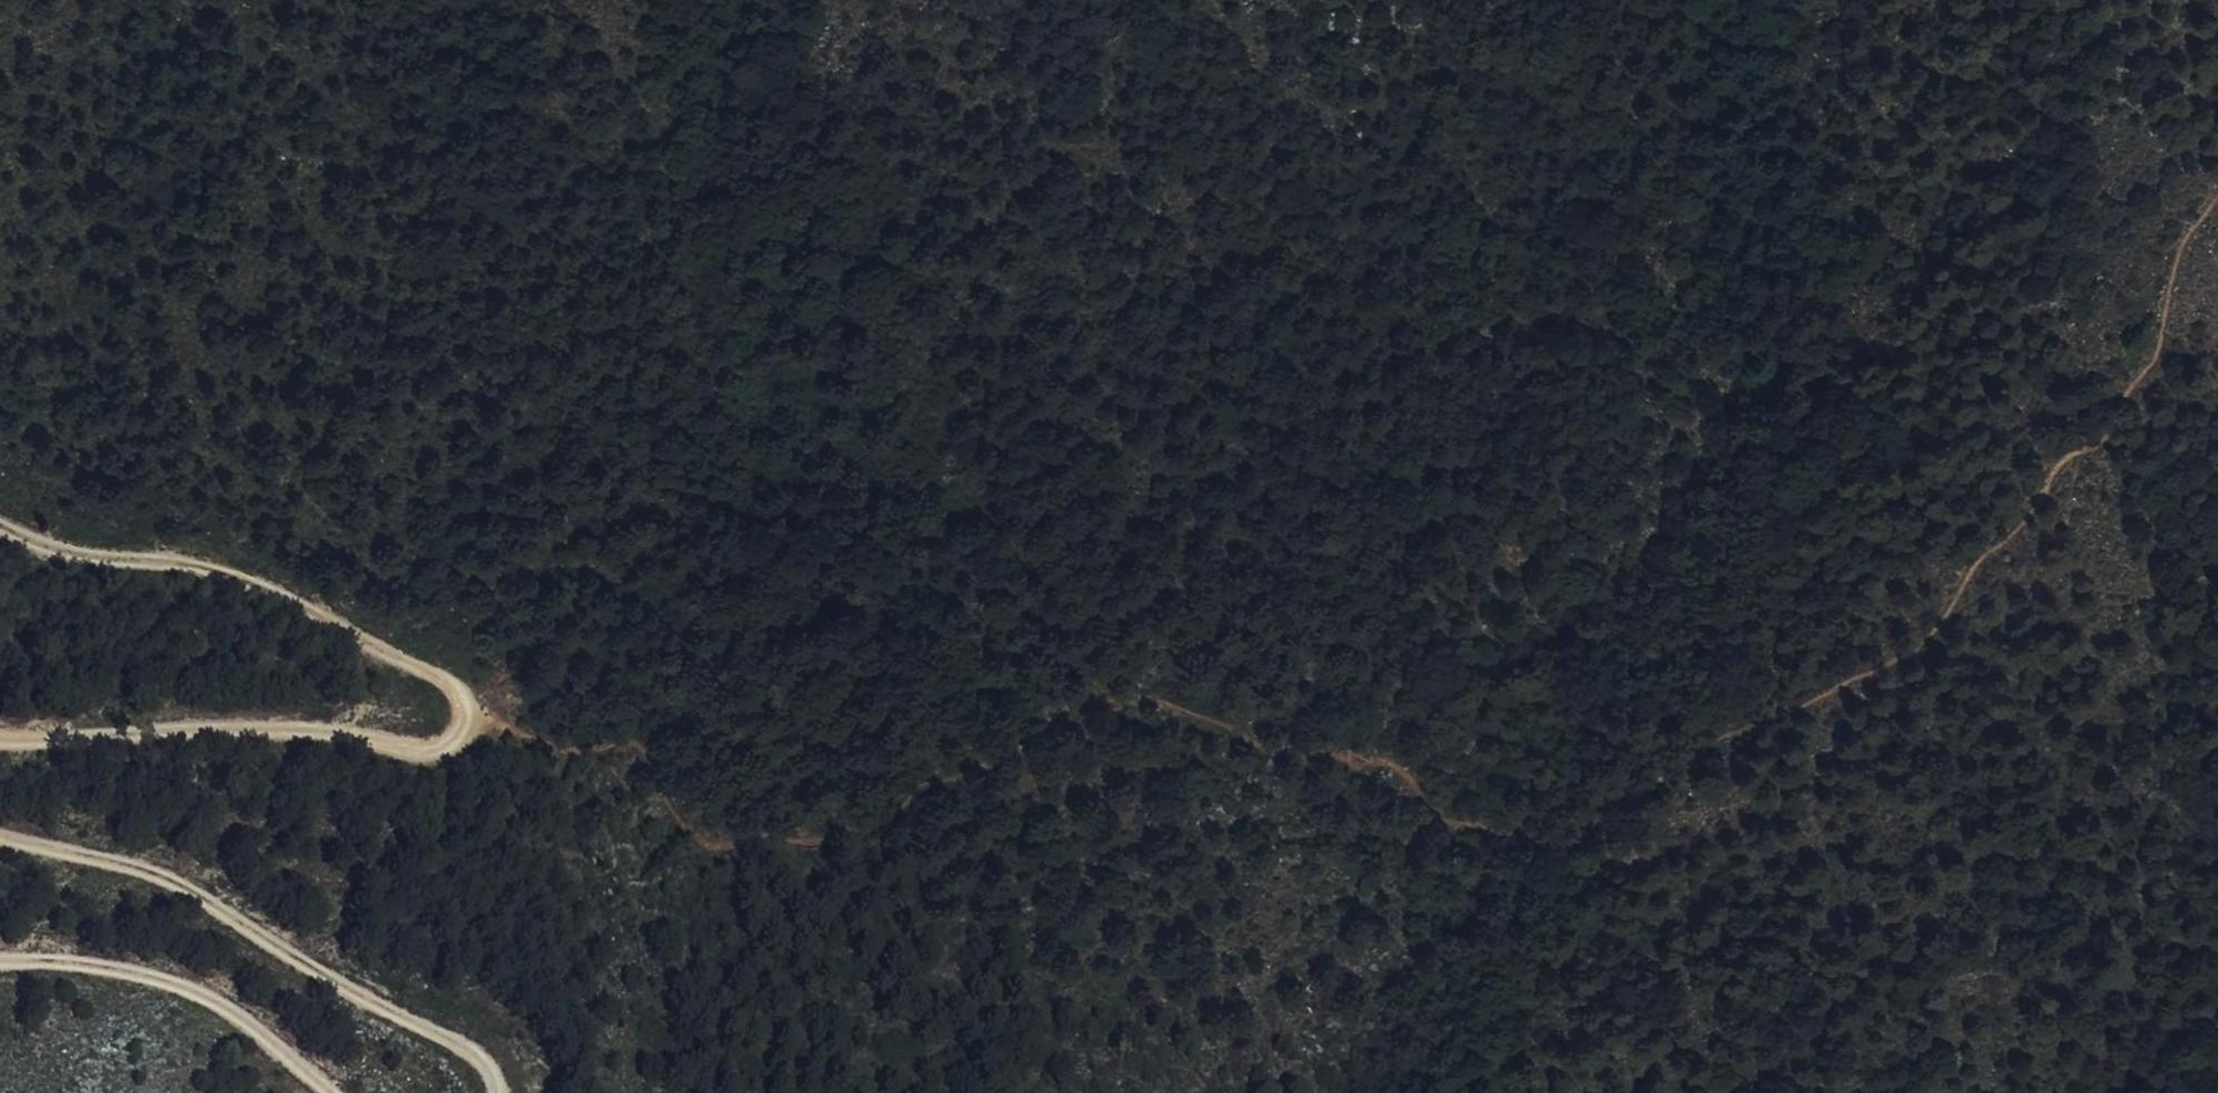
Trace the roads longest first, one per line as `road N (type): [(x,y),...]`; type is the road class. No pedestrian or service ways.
road 1 (track): [(495,1092),(470,1053),(162,876),(0,834)]
road 2 (track): [(468,719),(452,684),(265,584),(196,561),(62,549),(0,524)]
road 3 (track): [(0,738),(241,730),(438,749),(458,739),(468,719)]
road 4 (track): [(0,962),(51,960),(169,980),(212,999),(339,1092)]

